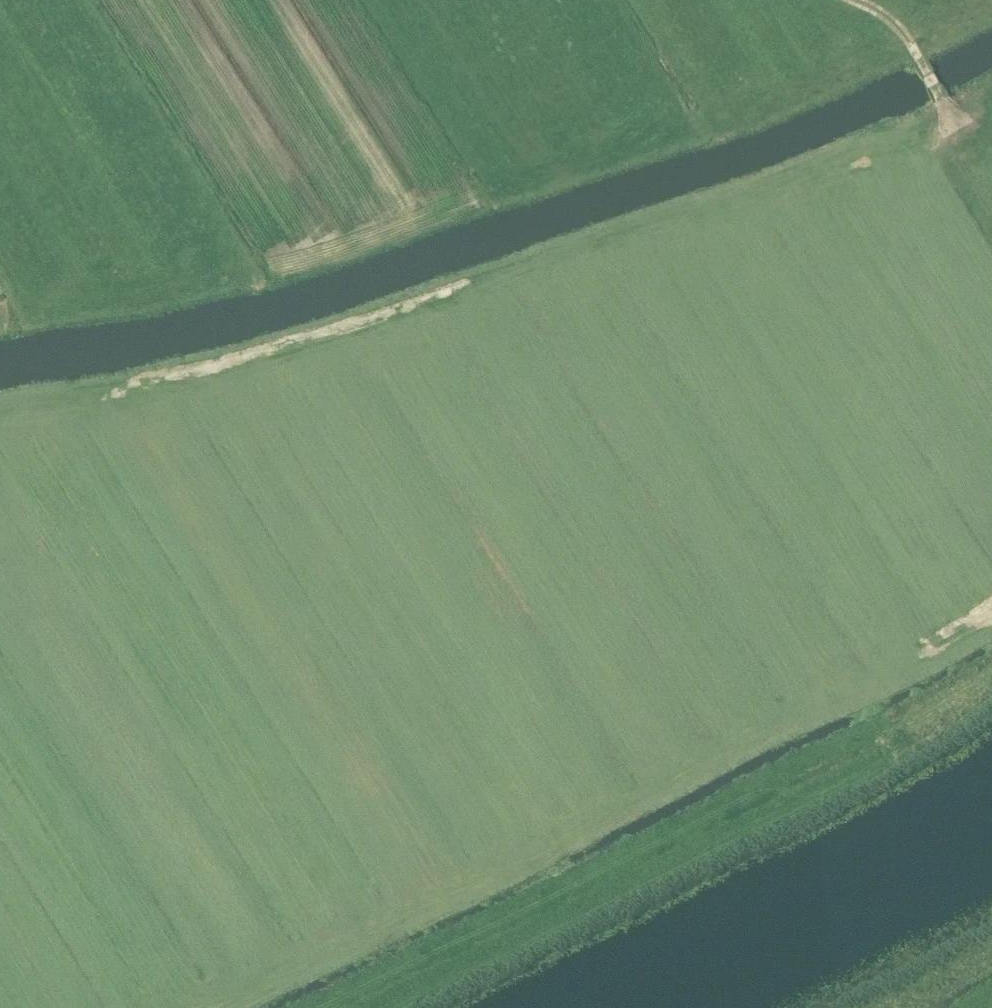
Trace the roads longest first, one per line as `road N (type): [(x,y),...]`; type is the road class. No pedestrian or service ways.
road 1 (track): [(947,109),(901,28),(854,0)]

